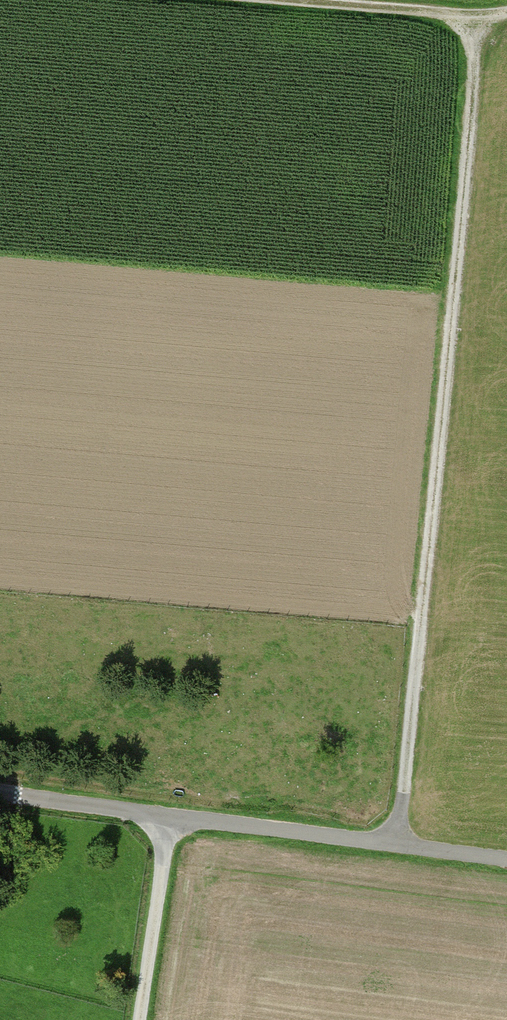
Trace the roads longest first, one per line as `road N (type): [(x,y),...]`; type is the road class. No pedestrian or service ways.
road 1 (track): [(394,844),(482,14)]
road 2 (unclassified): [(0,795),(506,860)]
road 3 (track): [(506,11),(296,0)]
road 4 (track): [(138,1019),(166,818)]

